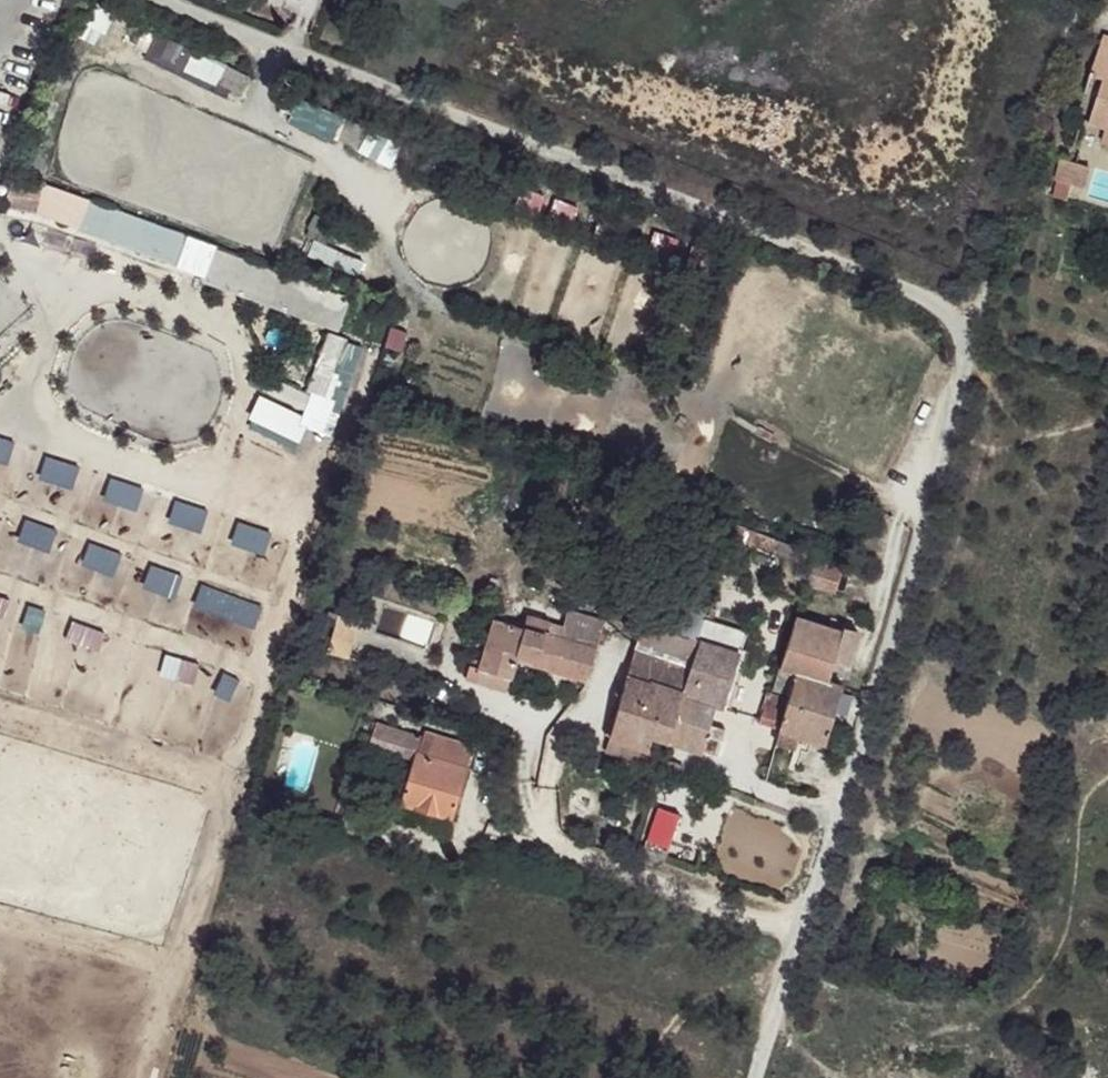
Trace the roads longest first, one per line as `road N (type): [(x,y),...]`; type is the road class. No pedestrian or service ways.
road 1 (unclassified): [(168,0),(928,295),(963,327)]
road 2 (unclassified): [(963,327),(942,429),(760,1077)]
road 3 (unclassified): [(963,327),(1072,0)]

